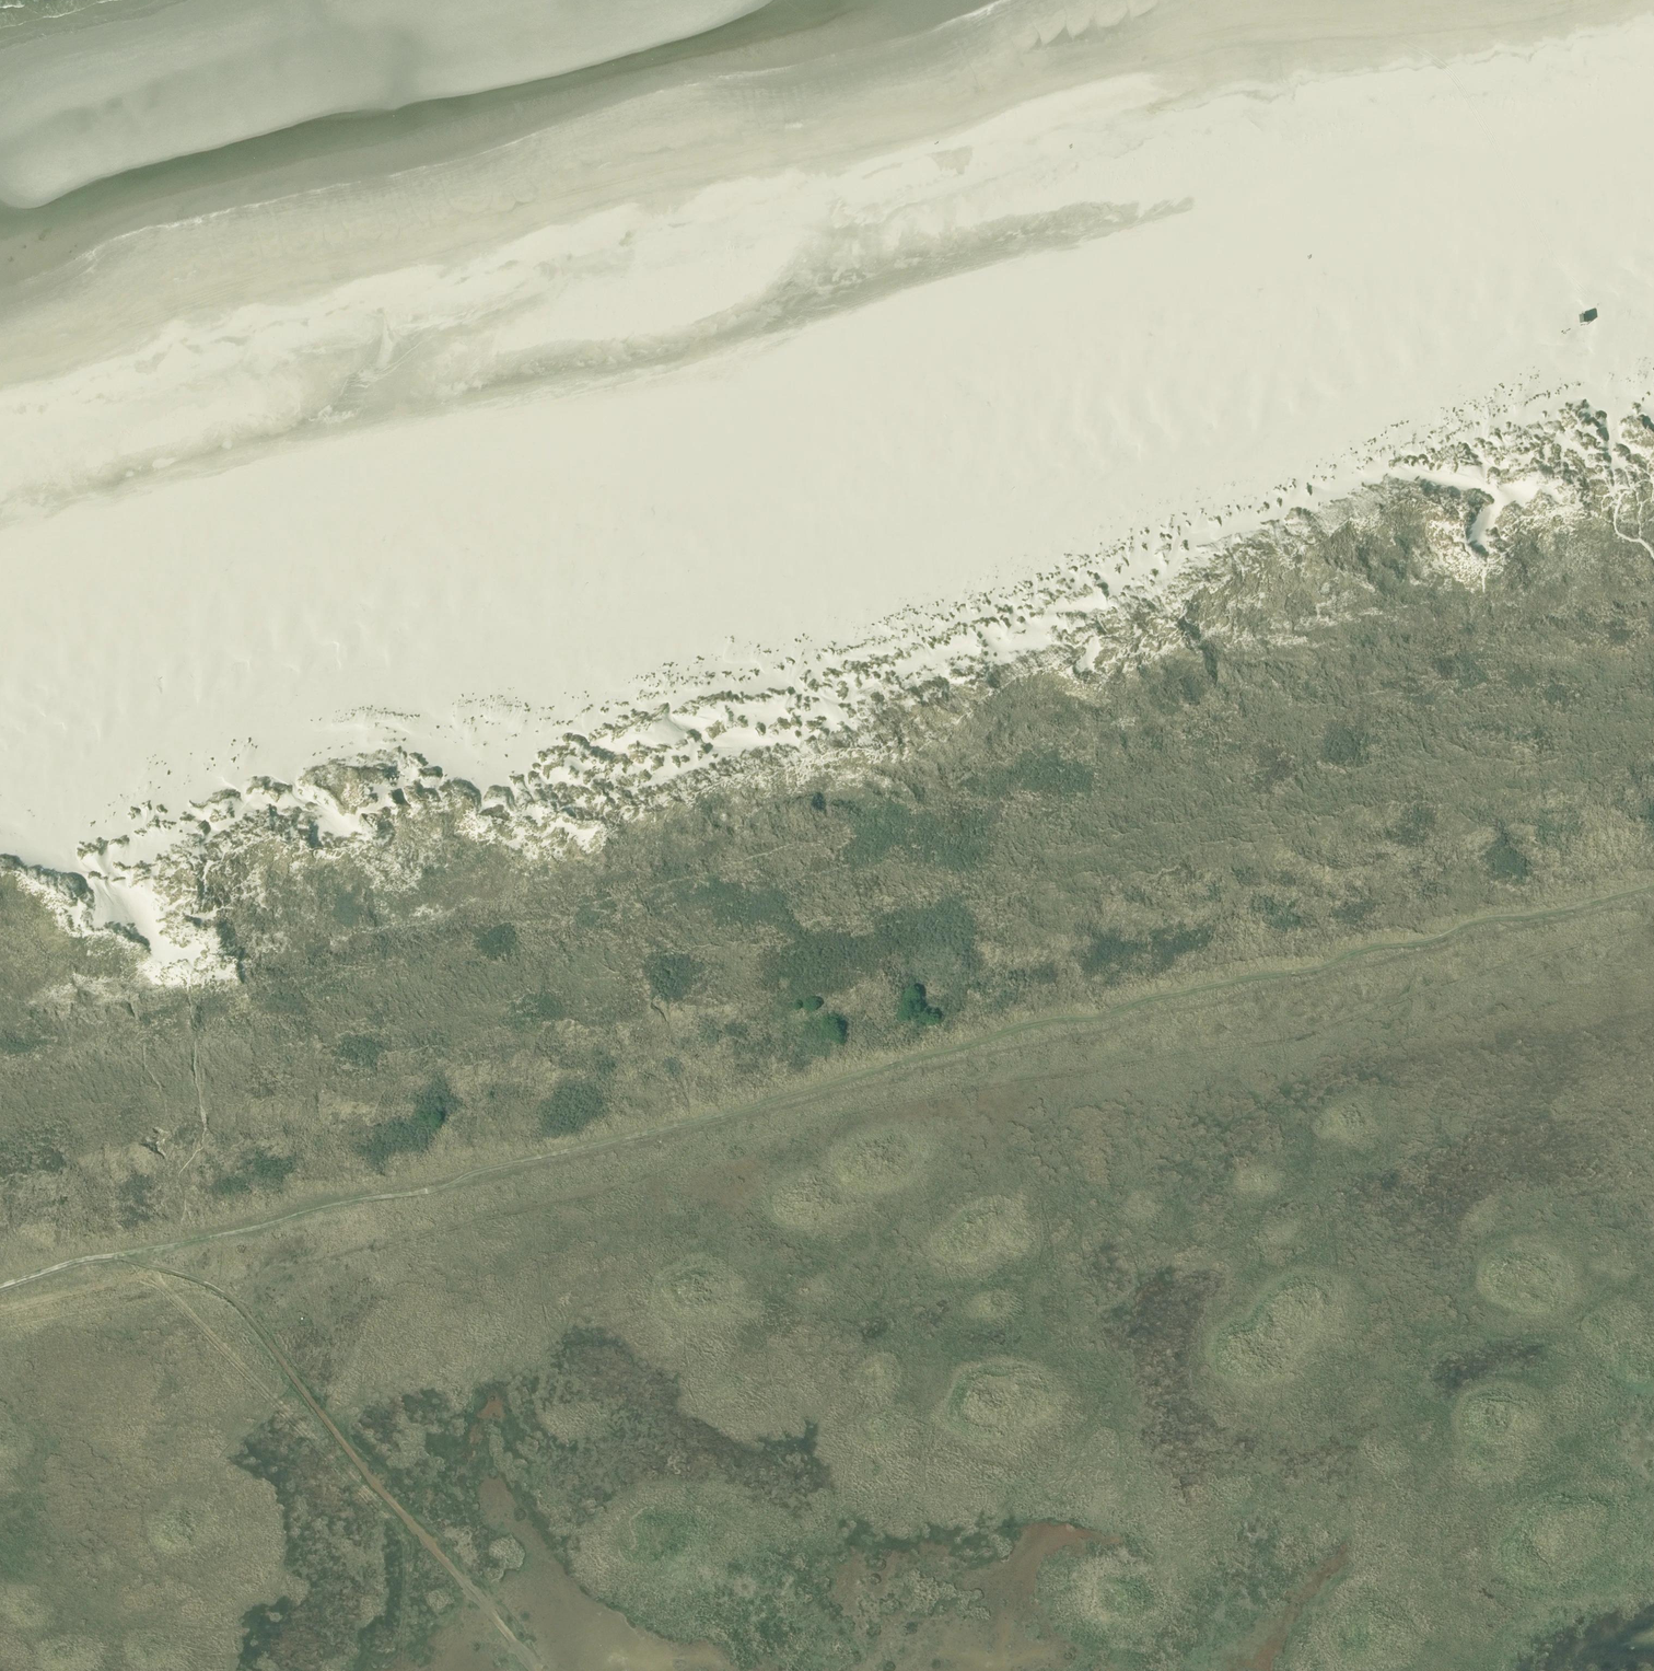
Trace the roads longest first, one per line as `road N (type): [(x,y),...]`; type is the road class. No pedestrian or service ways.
road 1 (track): [(126,1255),(691,1128),(1069,1015),(1653,882)]
road 2 (track): [(126,1255),(239,1307),(392,1510),(531,1670)]
road 3 (track): [(0,1285),(126,1255)]

